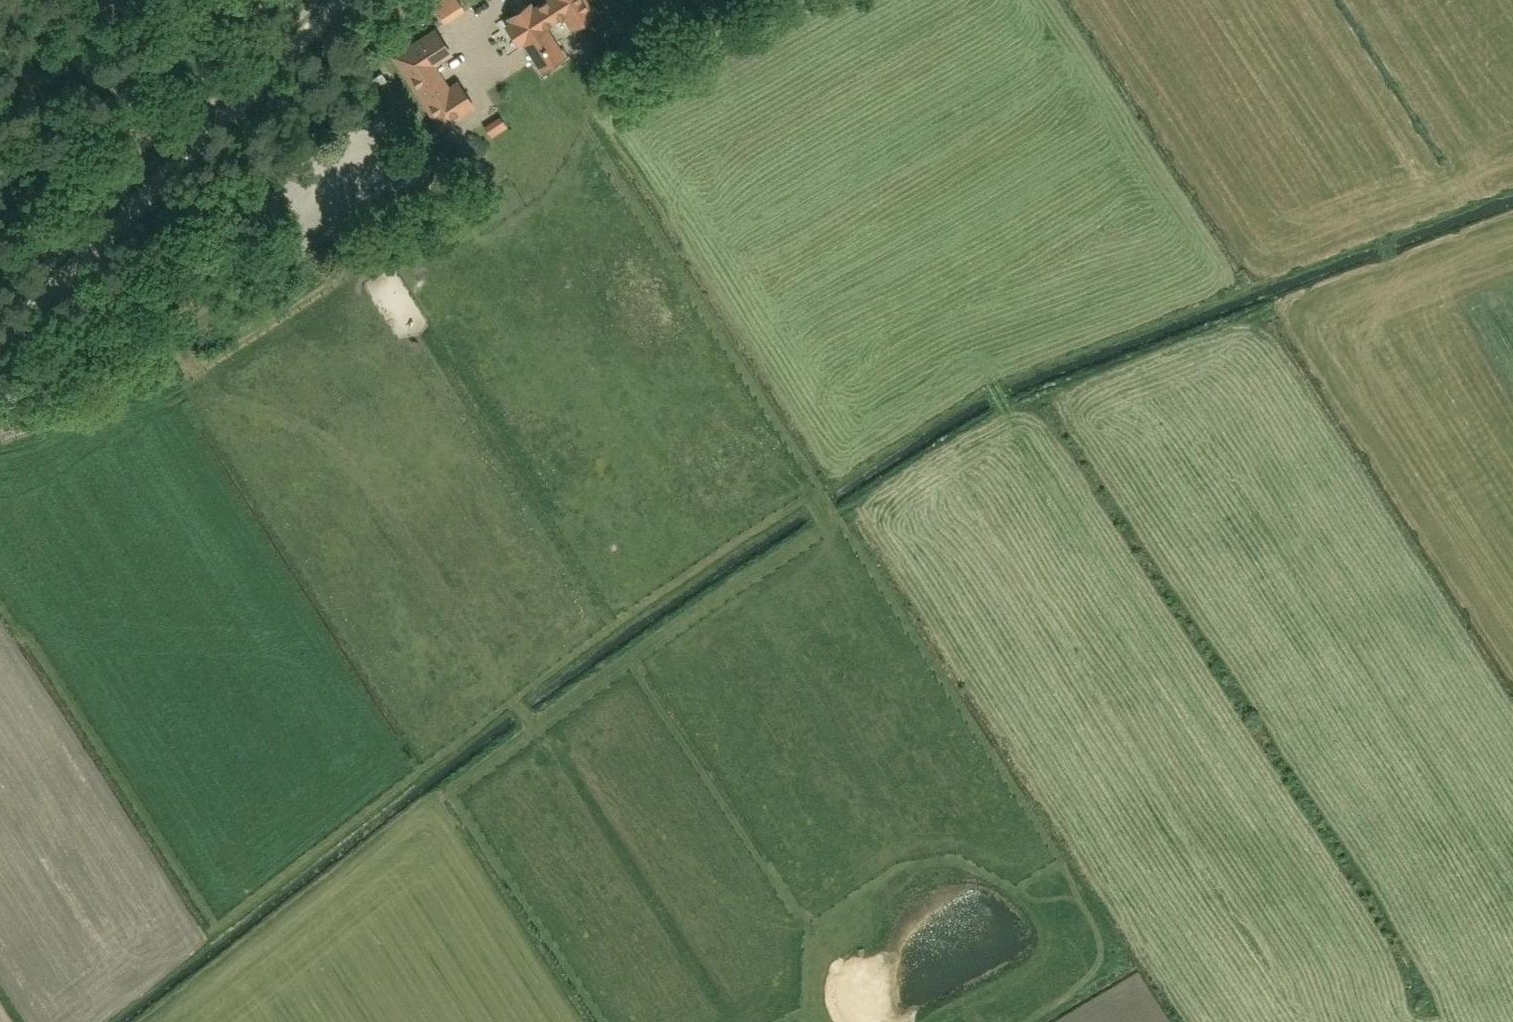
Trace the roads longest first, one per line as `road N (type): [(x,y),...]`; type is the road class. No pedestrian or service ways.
road 1 (track): [(0,346),(346,0)]

